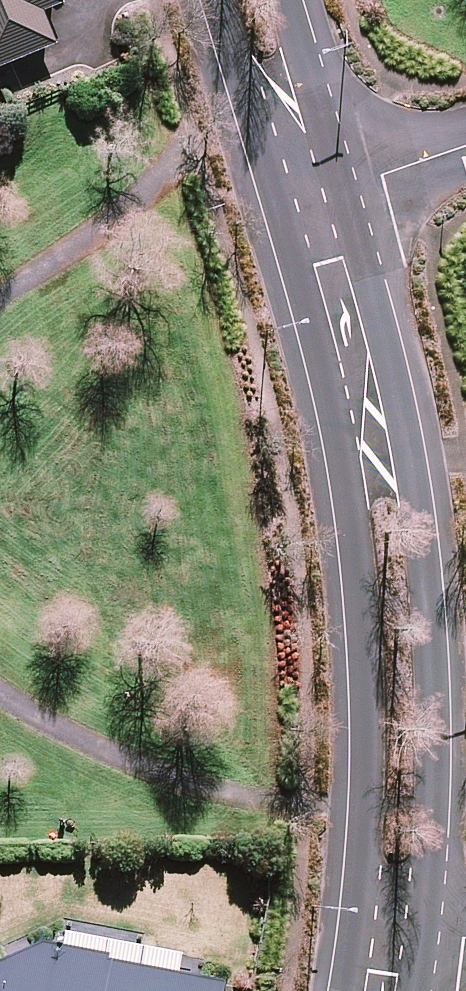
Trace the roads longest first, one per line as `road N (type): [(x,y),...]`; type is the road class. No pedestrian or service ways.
road 1 (tertiary): [(348,185),(401,381),(425,541),(436,705),(422,932)]
road 2 (tertiary): [(356,924),(364,810),(350,569),(334,454),(271,211)]
road 3 (tertiary): [(271,211),(207,0)]
road 4 (tertiary): [(297,0),(348,185)]
road 5 (residential): [(348,185),(465,147)]

